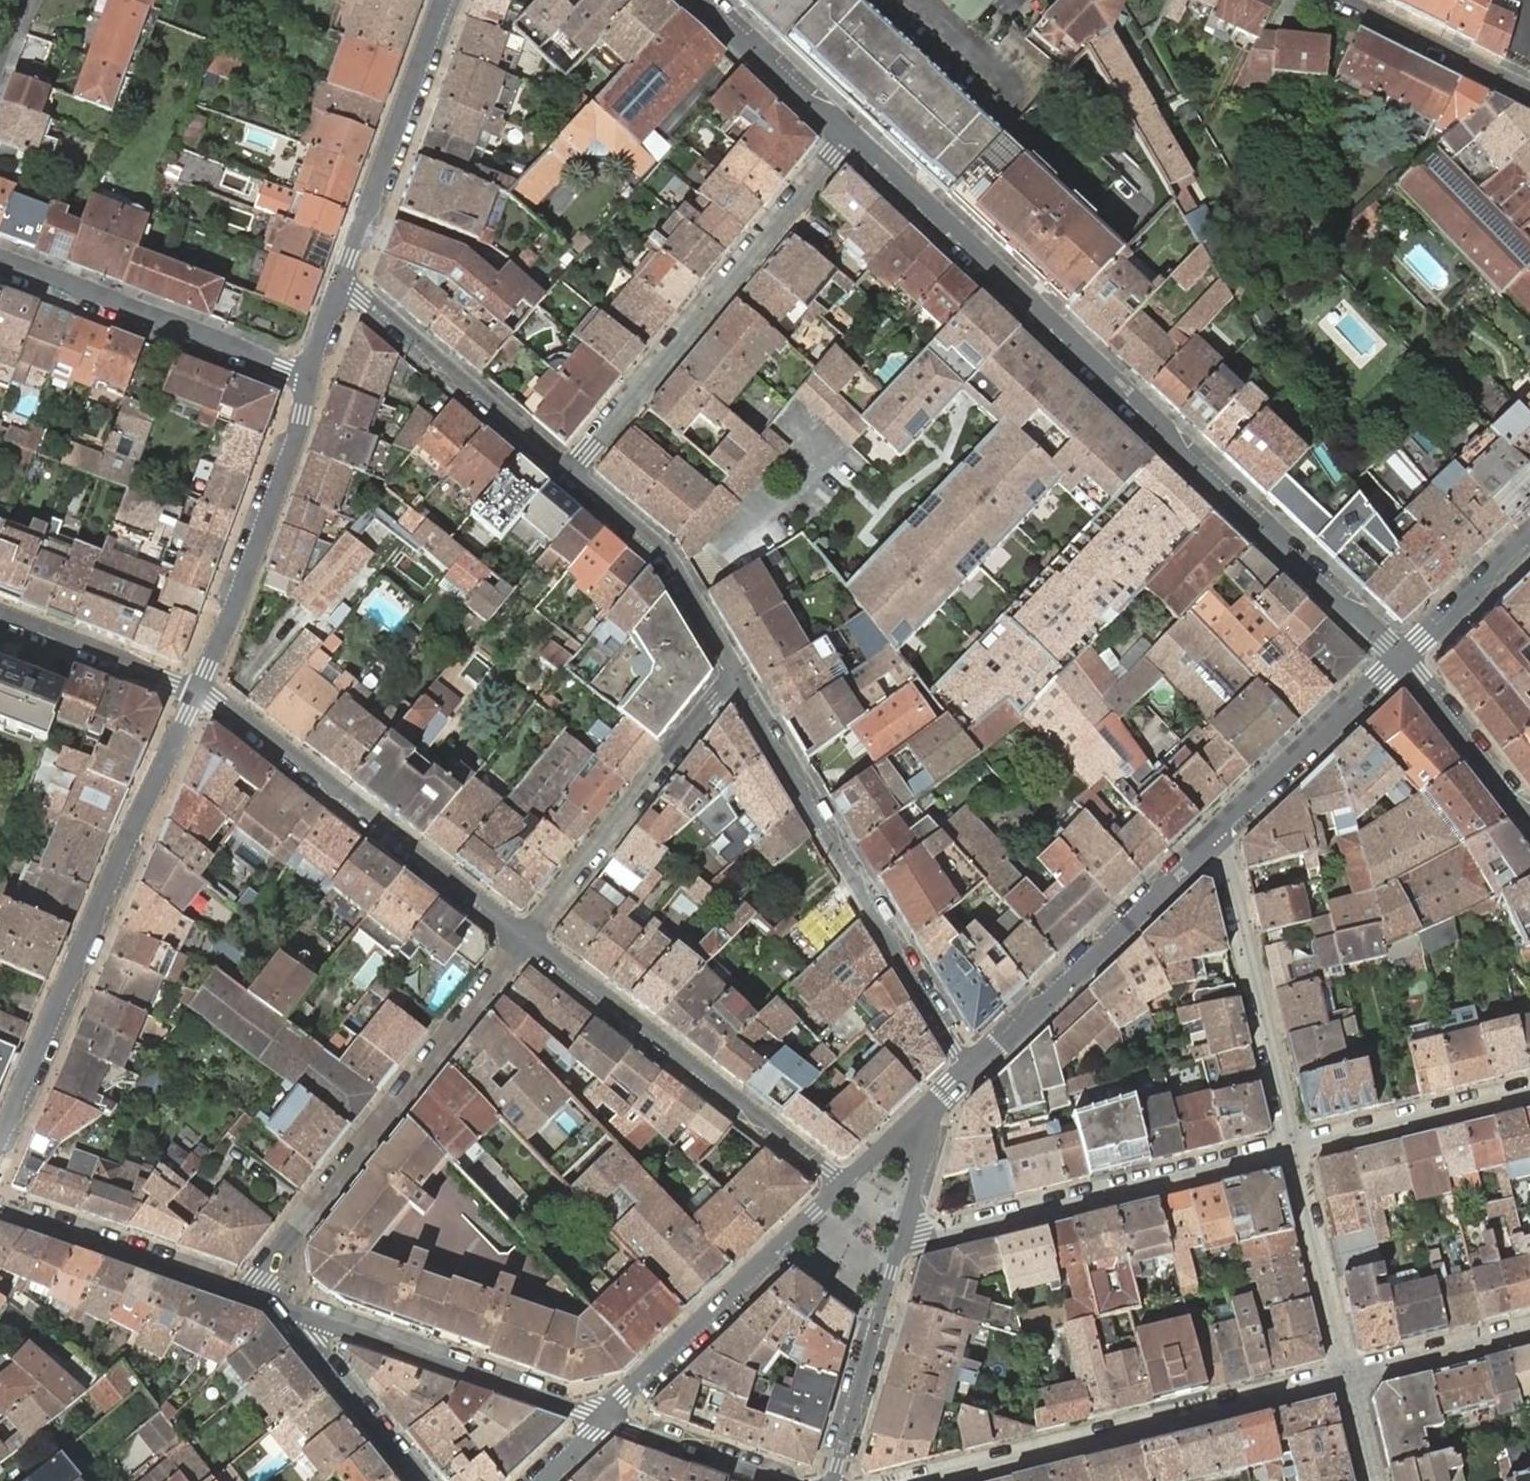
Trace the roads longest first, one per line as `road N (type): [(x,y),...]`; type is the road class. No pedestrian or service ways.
road 1 (tertiary): [(1400,658),(848,138)]
road 2 (residential): [(197,692),(0,1140)]
road 3 (residential): [(523,940),(242,1291)]
road 4 (residential): [(970,1065),(739,680)]
road 5 (residential): [(570,474),(848,138)]
road 6 (residential): [(1346,1377),(933,1480)]
road 7 (residential): [(197,692),(523,940)]
road 8 (residential): [(523,940),(845,1186)]
road 9 (residential): [(906,1236),(921,1240),(1291,1148)]
road 10 (residential): [(603,1419),(280,1305)]
road 11 (residential): [(739,680),(721,689),(523,940)]
road 12 (tertiary): [(970,1065),(1215,833)]
road 13 (residential): [(845,1186),(603,1419)]
road 14 (residential): [(308,376),(277,494),(197,692)]
road 15 (residential): [(0,258),(308,376)]
road 16 (residential): [(1291,1148),(1215,833)]
road 17 (residential): [(445,0),(338,288)]
road 18 (residential): [(570,474),(361,295),(338,288)]
road 19 (residential): [(739,680),(664,555),(570,474)]
road 20 (residential): [(242,1291),(0,1206)]
road 21 (tertiary): [(831,1480),(906,1236)]
road 22 (tertiary): [(1215,833),(1400,658)]
road 23 (residential): [(1291,1148),(1529,1091)]
road 24 (residential): [(1346,1377),(1291,1148)]
road 25 (residential): [(421,1480),(280,1305)]
road 26 (residential): [(0,613),(197,692)]
road 27 (residential): [(1341,0),(1529,94)]
road 28 (tertiary): [(1529,818),(1400,658)]
road 29 (tertiary): [(848,138),(702,0)]
road 30 (residential): [(1529,1330),(1346,1377)]
road 31 (residential): [(775,1480),(603,1419)]
road 32 (tertiary): [(1400,658),(1529,535)]

